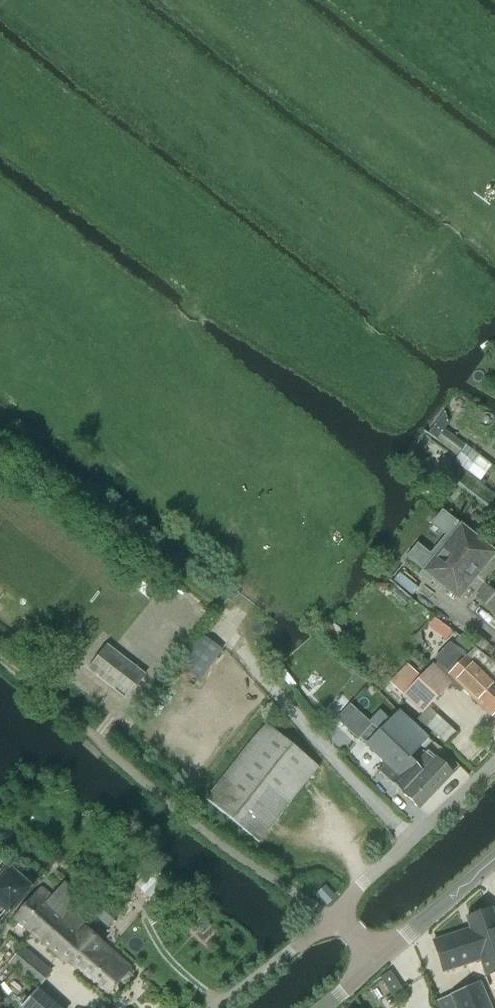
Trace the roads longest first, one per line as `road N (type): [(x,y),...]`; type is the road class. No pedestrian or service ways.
road 1 (unclassified): [(494,759),(328,918)]
road 2 (unclassified): [(376,960),(494,852)]
road 3 (unclassified): [(328,918),(214,1007)]

